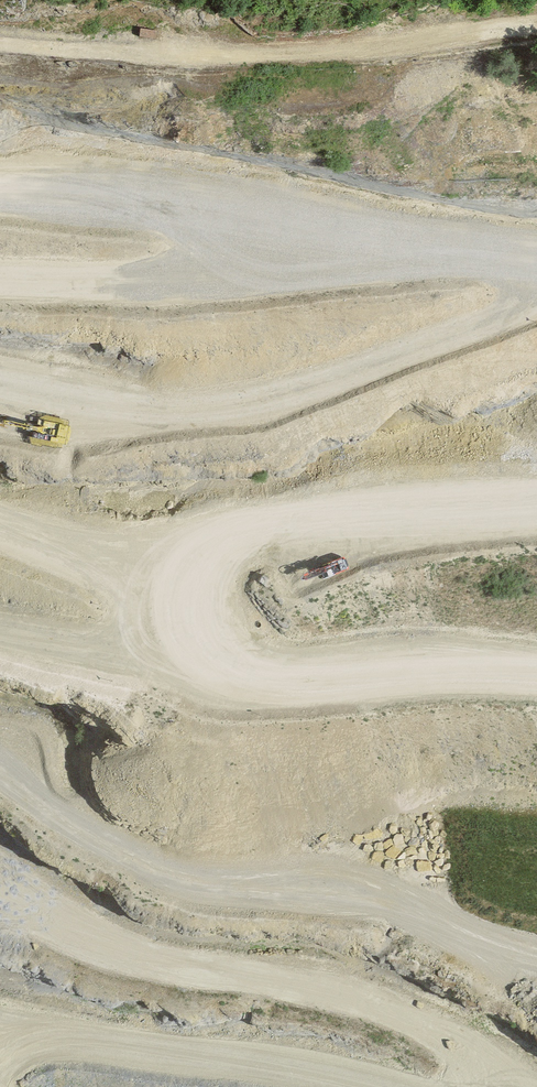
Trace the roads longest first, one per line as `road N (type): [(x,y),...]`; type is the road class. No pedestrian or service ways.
road 1 (track): [(536,677),(443,674),(280,695),(243,690),(208,679),(171,642),(166,583),(189,551),(233,528),(536,503)]
road 2 (track): [(536,263),(462,330),(321,388),(134,421),(0,407)]
road 3 (track): [(536,262),(0,196)]
road 4 (track): [(0,44),(178,58),(311,57),(536,28)]
road 5 (track): [(406,1086),(374,1074),(122,1045),(24,1048),(0,1086)]
road 6 (track): [(365,241),(254,282),(0,294)]
road 7 (track): [(171,642),(72,659),(0,642)]
road 8 (track): [(166,583),(0,532)]

